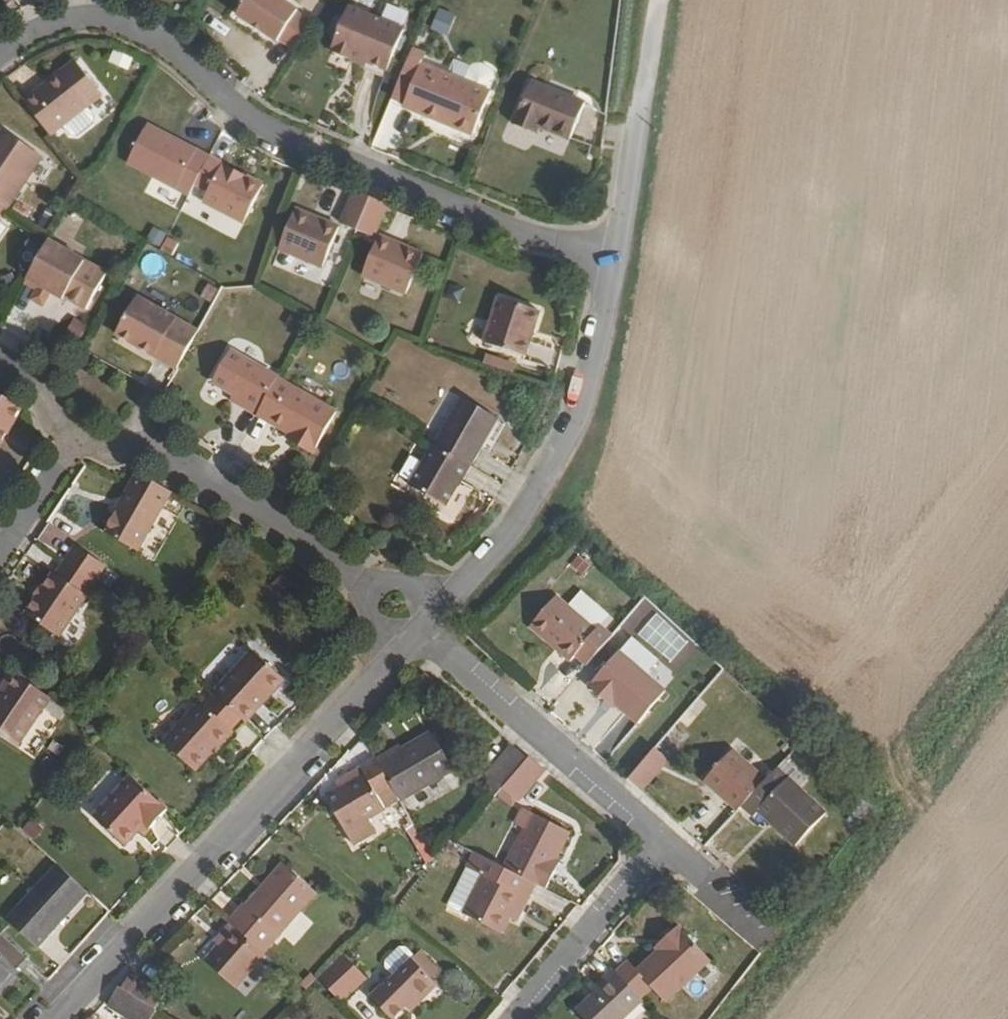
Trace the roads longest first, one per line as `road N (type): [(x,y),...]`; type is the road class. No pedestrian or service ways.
road 1 (residential): [(0,57),(87,12),(191,53),(251,121),(307,154),(551,242),(617,248)]
road 2 (residential): [(519,1018),(641,879),(647,826),(422,638)]
road 3 (residential): [(65,1018),(422,638)]
road 4 (residential): [(422,638),(547,474),(587,384),(617,248)]
road 5 (residential): [(80,432),(128,459),(146,444),(352,578)]
road 6 (residential): [(617,248),(647,93)]
road 7 (residential): [(80,432),(0,562)]

